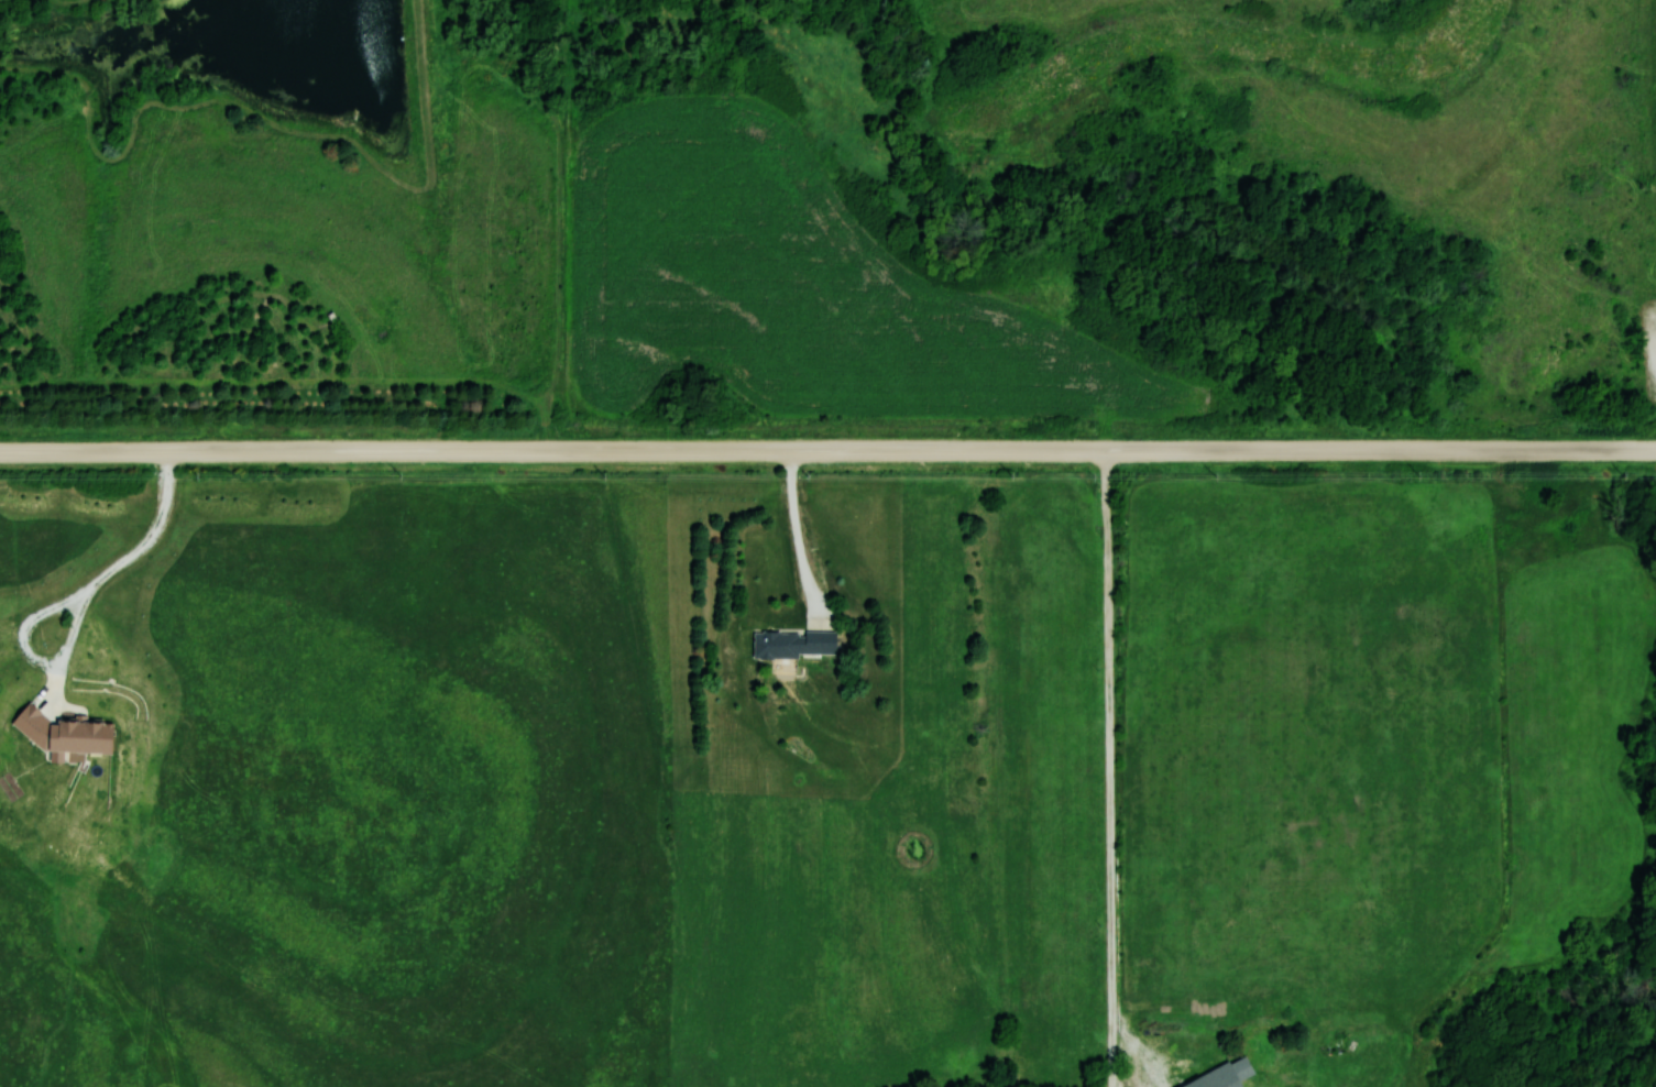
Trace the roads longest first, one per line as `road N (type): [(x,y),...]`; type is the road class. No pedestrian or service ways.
road 1 (residential): [(0,452),(1655,450)]

